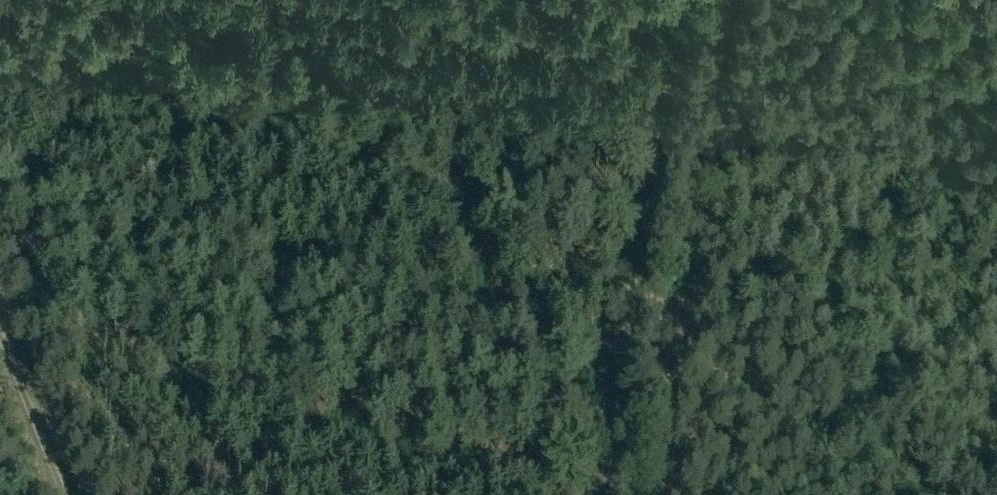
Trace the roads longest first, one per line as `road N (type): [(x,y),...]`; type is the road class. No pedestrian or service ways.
road 1 (track): [(600,494),(669,0)]
road 2 (track): [(0,338),(61,494)]

